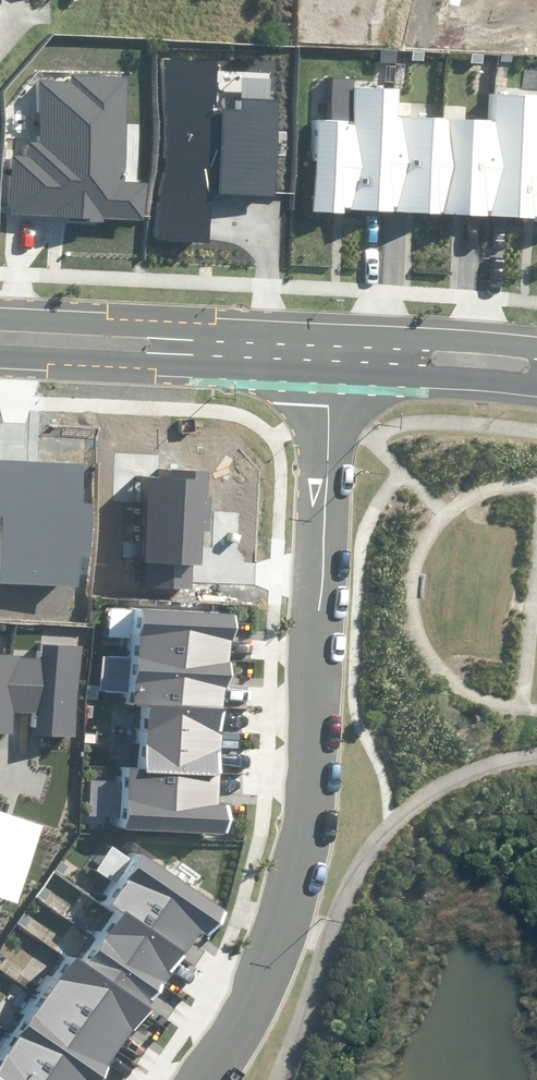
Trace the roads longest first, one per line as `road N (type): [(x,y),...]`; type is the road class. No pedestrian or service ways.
road 1 (residential): [(208,1079),(286,922),(312,769),(332,378)]
road 2 (residential): [(0,316),(334,332)]
road 3 (residential): [(332,378),(0,358)]
road 4 (residential): [(536,391),(332,378)]
road 5 (residential): [(334,332),(536,346)]

